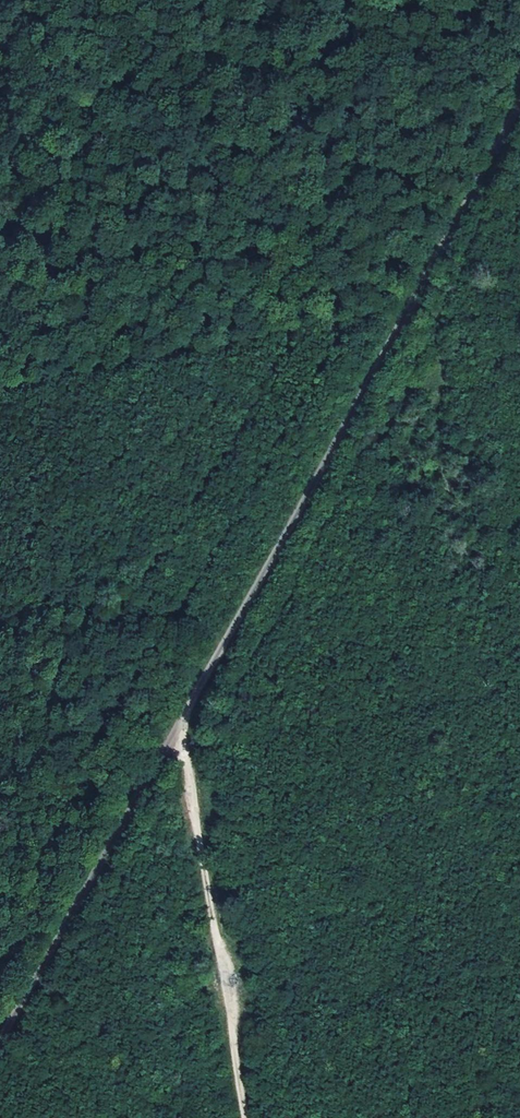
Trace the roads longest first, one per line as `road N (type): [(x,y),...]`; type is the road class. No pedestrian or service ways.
road 1 (track): [(0,1053),(409,319)]
road 2 (track): [(177,741),(241,1117)]
road 3 (track): [(409,319),(519,111)]

